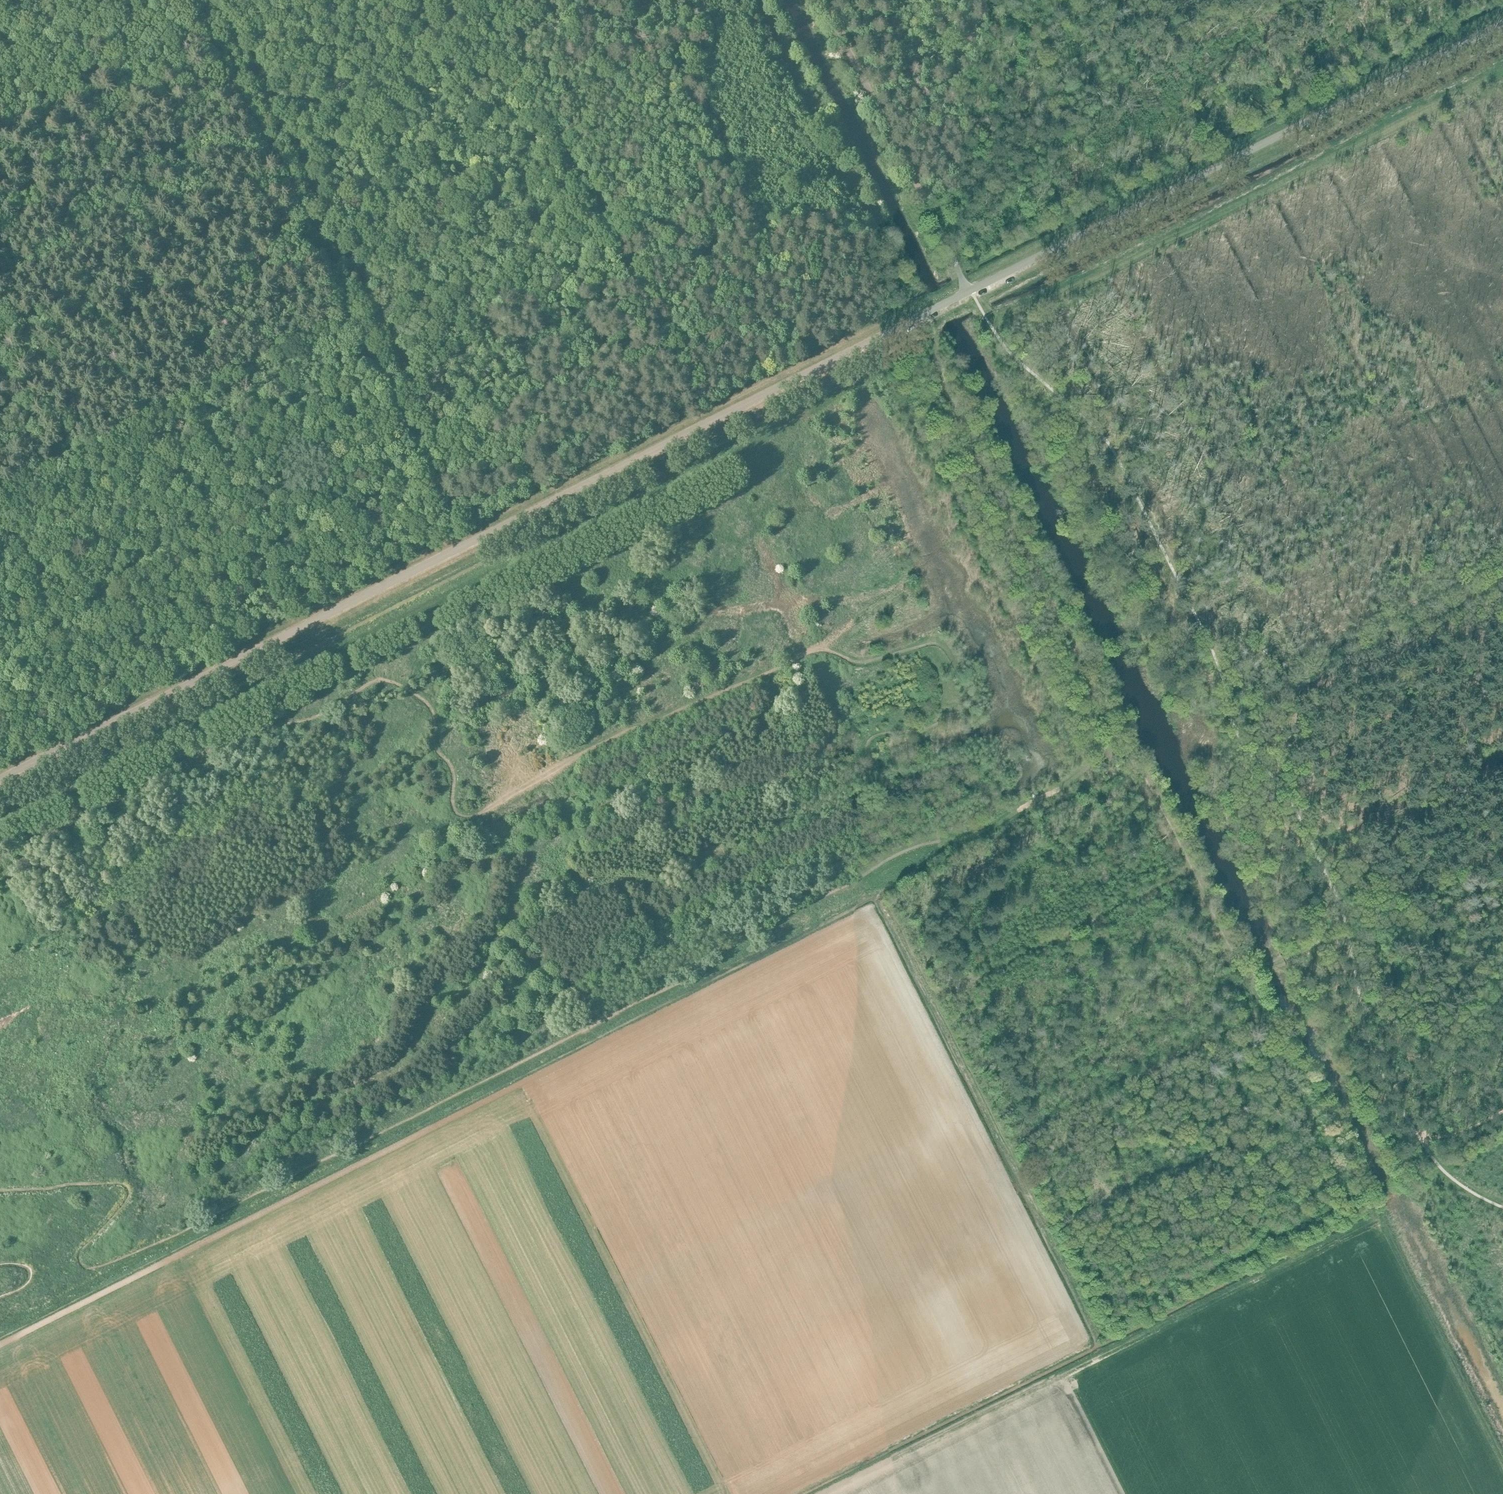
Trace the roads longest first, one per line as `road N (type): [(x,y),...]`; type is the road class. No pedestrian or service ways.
road 1 (unclassified): [(0,778),(1502,24)]
road 2 (track): [(869,912),(0,1345)]

